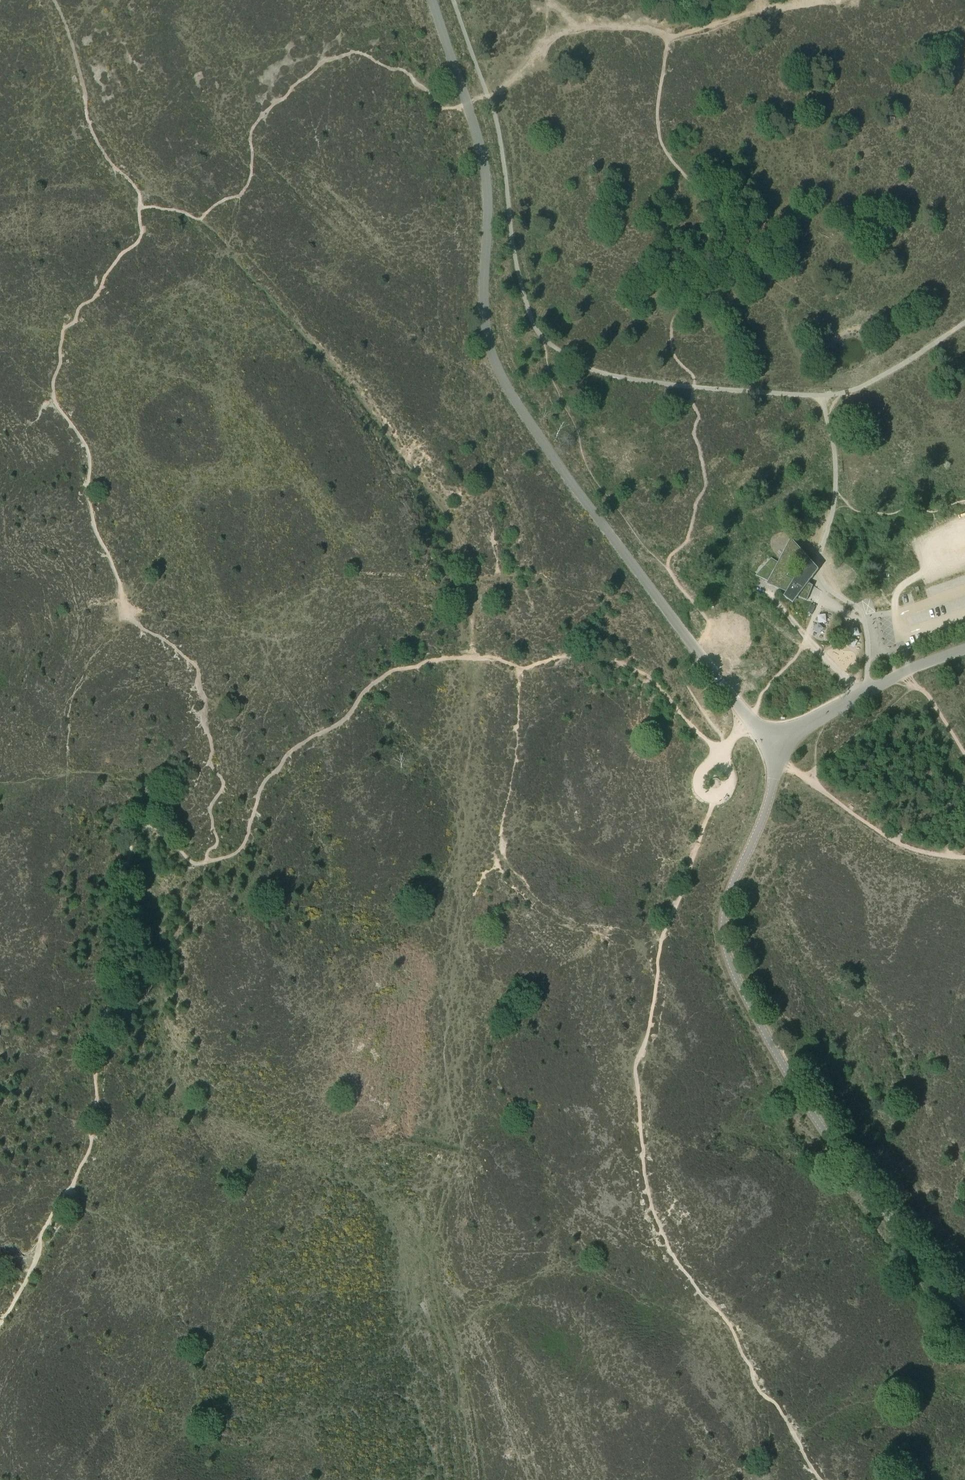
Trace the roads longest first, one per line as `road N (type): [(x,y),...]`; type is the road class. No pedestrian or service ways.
road 1 (unclassified): [(781,748),(705,662),(493,357),(482,308),(484,170),(431,0)]
road 2 (unclassified): [(964,1308),(820,1123),(731,968),(725,905),(781,748)]
road 3 (unclassified): [(781,748),(868,688),(964,649)]

